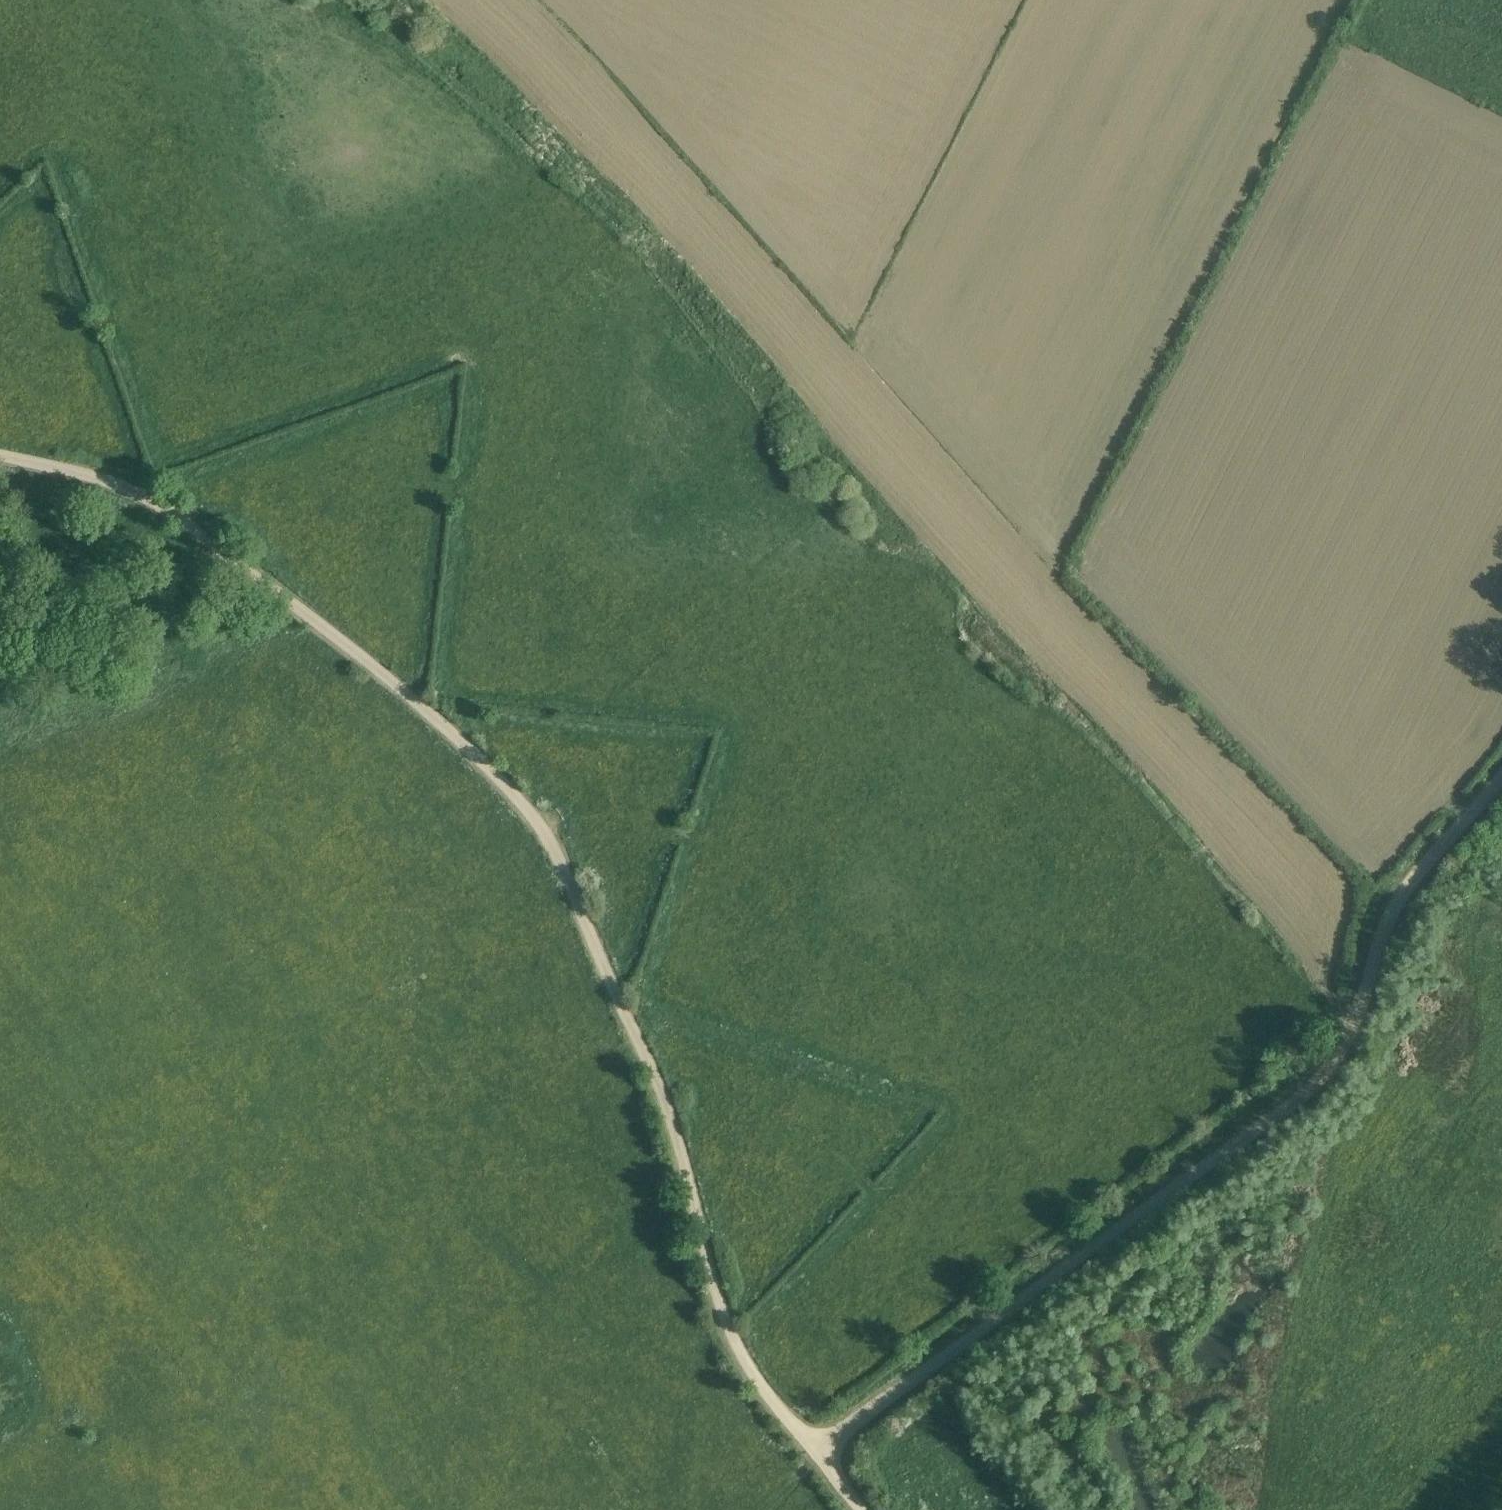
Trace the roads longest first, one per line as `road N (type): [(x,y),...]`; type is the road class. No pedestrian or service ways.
road 1 (unclassified): [(0,457),(113,481),(168,511),(499,776),(557,856),(646,1058),(730,1333),(818,1452)]
road 2 (unclassified): [(1501,782),(1401,890),(1340,1056),(1296,1098),(818,1452)]

